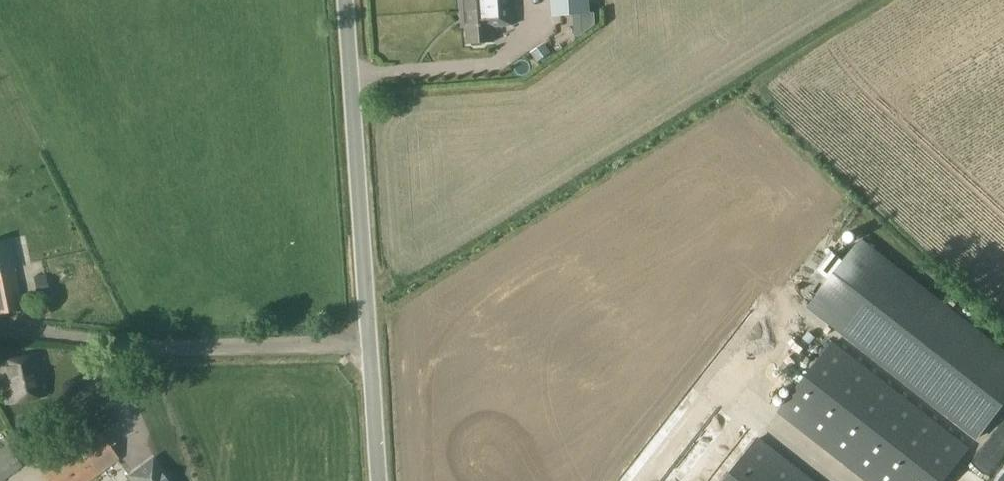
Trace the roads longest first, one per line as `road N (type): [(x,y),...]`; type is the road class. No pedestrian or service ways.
road 1 (unclassified): [(382,480),(348,0)]

